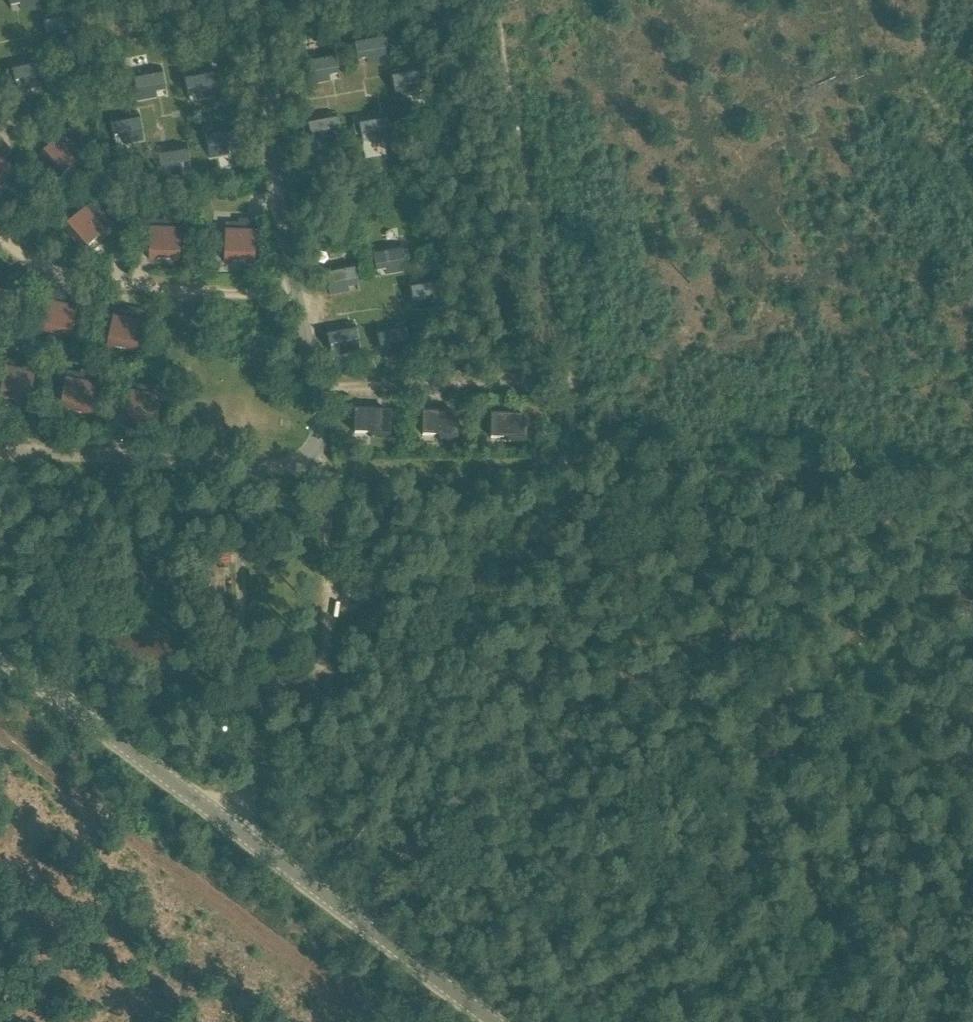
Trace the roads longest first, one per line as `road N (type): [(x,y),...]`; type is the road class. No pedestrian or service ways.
road 1 (tertiary): [(488,1021),(0,656)]
road 2 (track): [(495,0),(576,434),(568,473)]
road 3 (track): [(972,492),(568,473)]
road 4 (track): [(972,697),(886,1021)]

